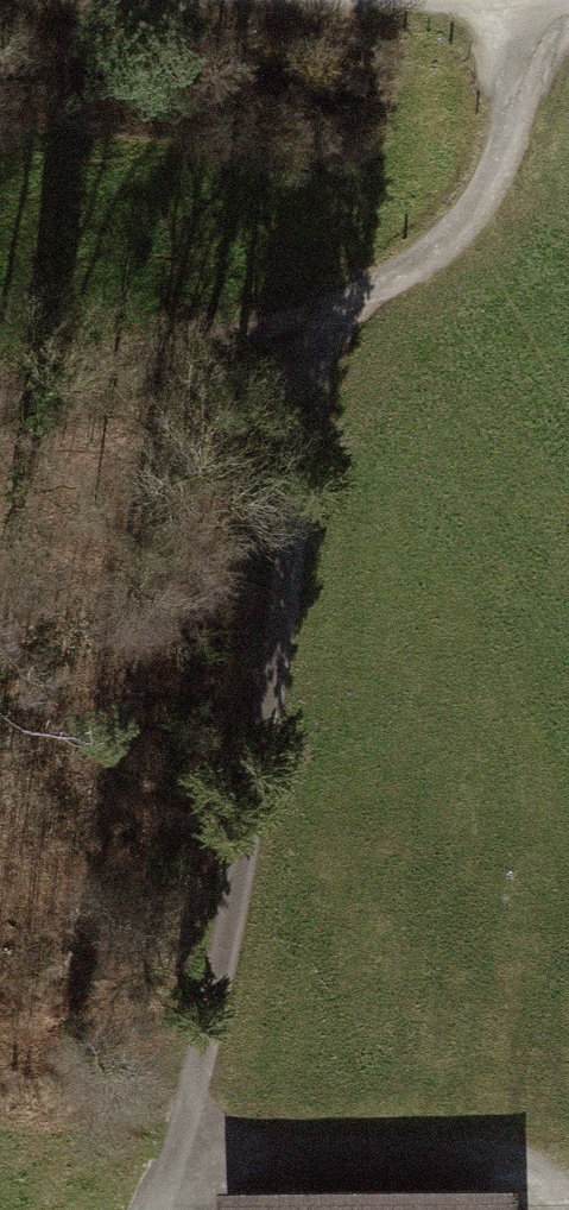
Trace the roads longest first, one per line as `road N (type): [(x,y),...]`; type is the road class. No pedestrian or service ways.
road 1 (track): [(319,315),(244,859),(176,1154),(149,1209)]
road 2 (track): [(0,378),(319,315),(381,293),(477,211),(523,101),(542,3)]
road 3 (track): [(551,1209),(531,1173),(168,1171)]
road 4 (track): [(555,0),(359,0)]

